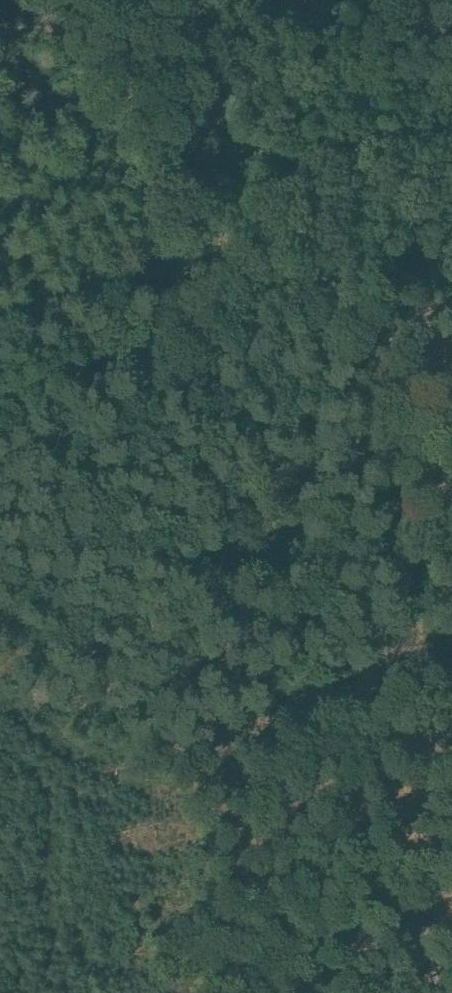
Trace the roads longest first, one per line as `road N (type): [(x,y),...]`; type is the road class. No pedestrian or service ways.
road 1 (track): [(0,394),(451,230)]

